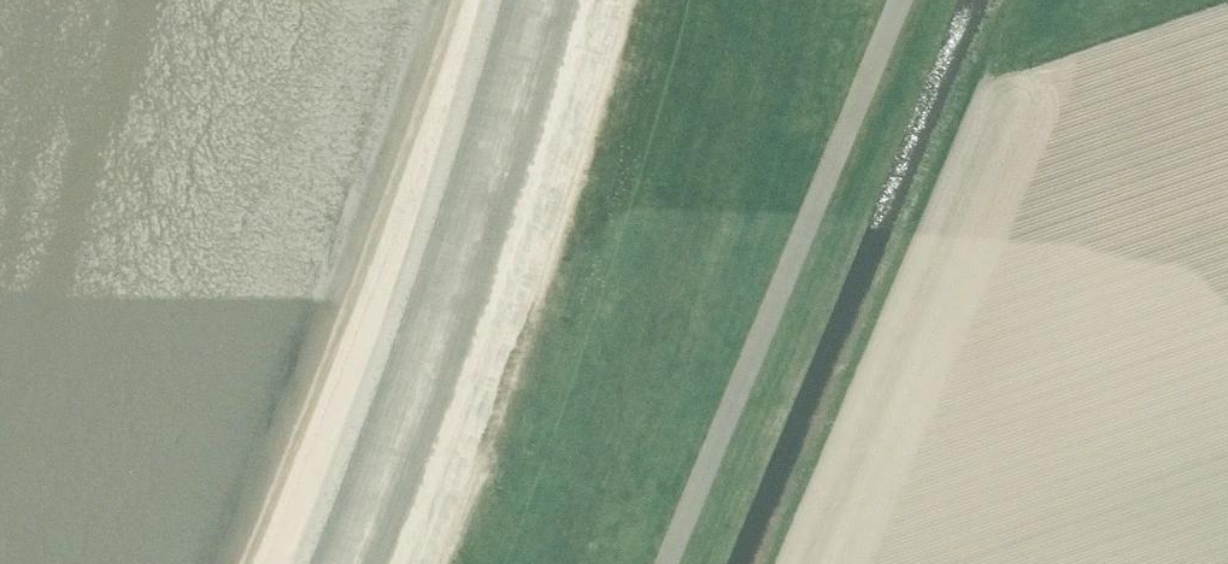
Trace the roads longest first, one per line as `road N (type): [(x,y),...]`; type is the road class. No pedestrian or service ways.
road 1 (unclassified): [(665,563),(897,0)]

